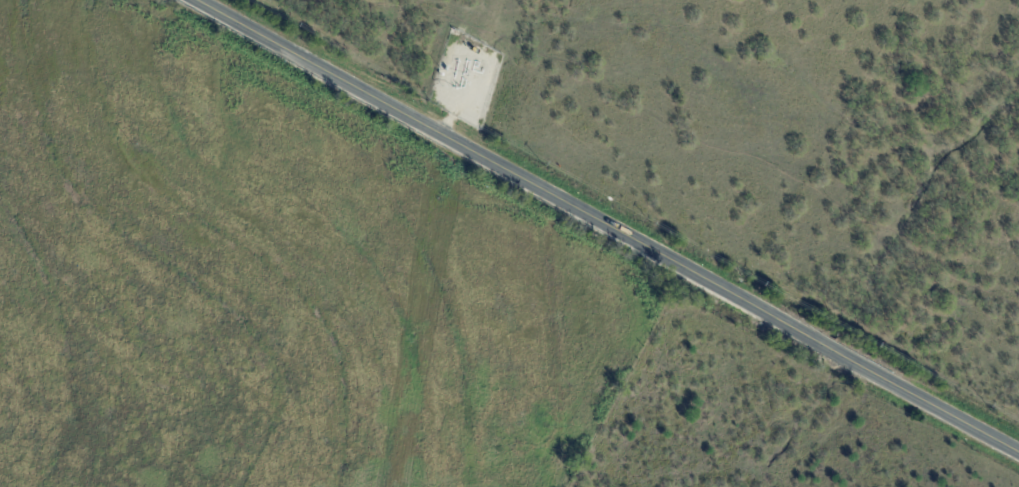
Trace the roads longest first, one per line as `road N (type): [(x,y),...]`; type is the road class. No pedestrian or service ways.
road 1 (tertiary): [(192,0),(1018,454)]

